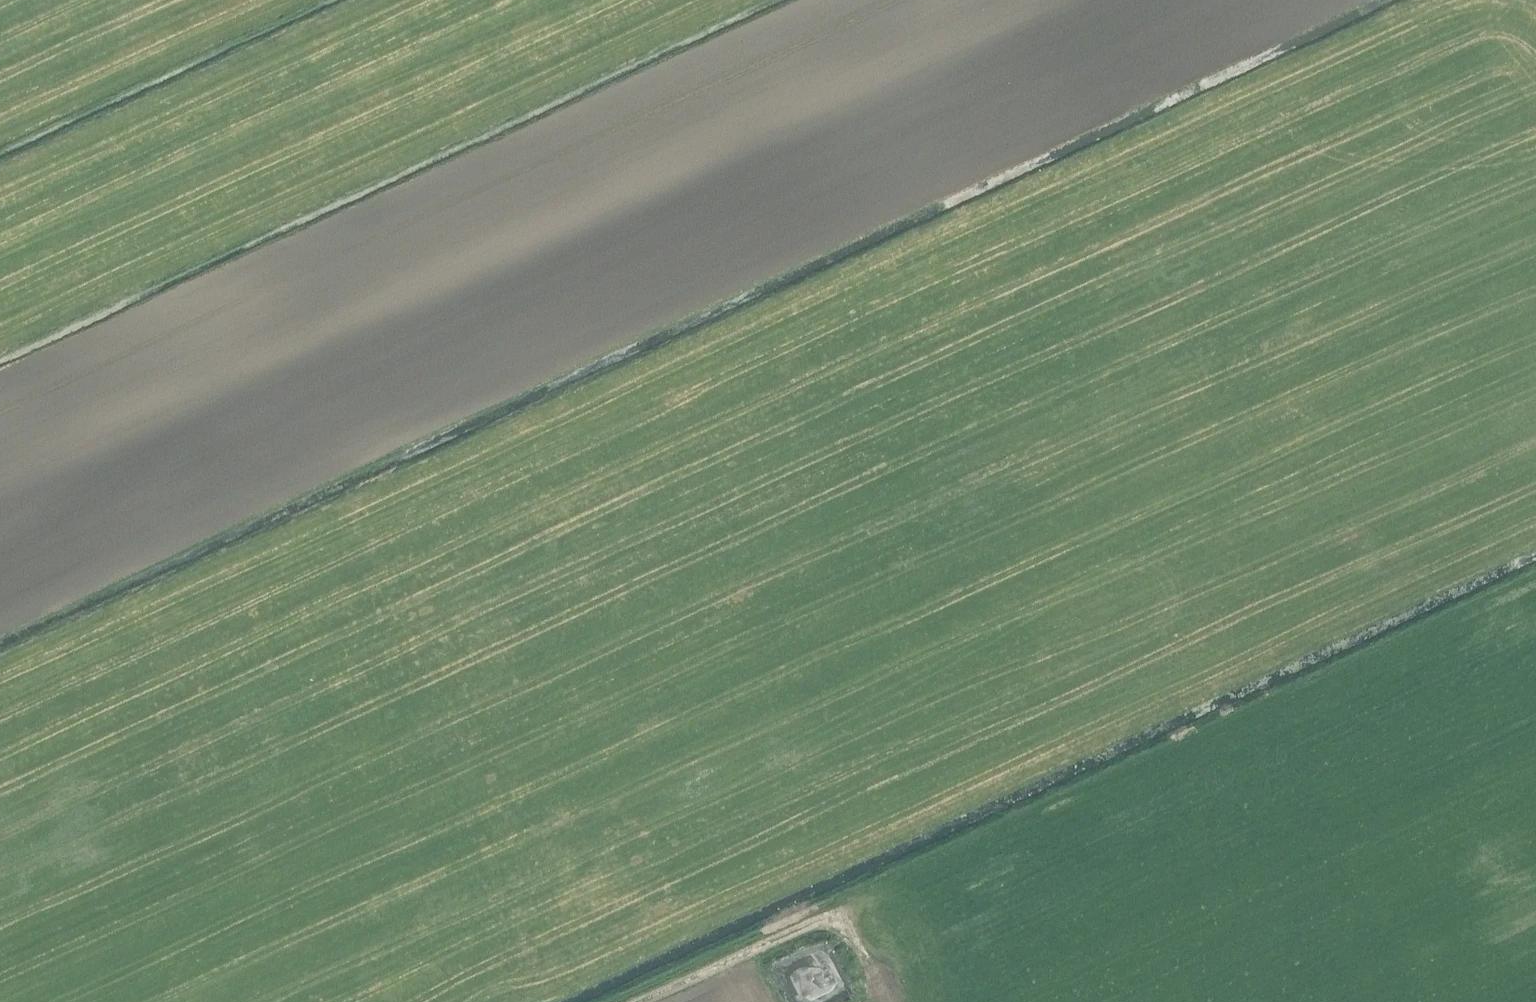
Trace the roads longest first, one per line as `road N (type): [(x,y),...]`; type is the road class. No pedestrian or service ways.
road 1 (track): [(828,921),(654,1001)]

